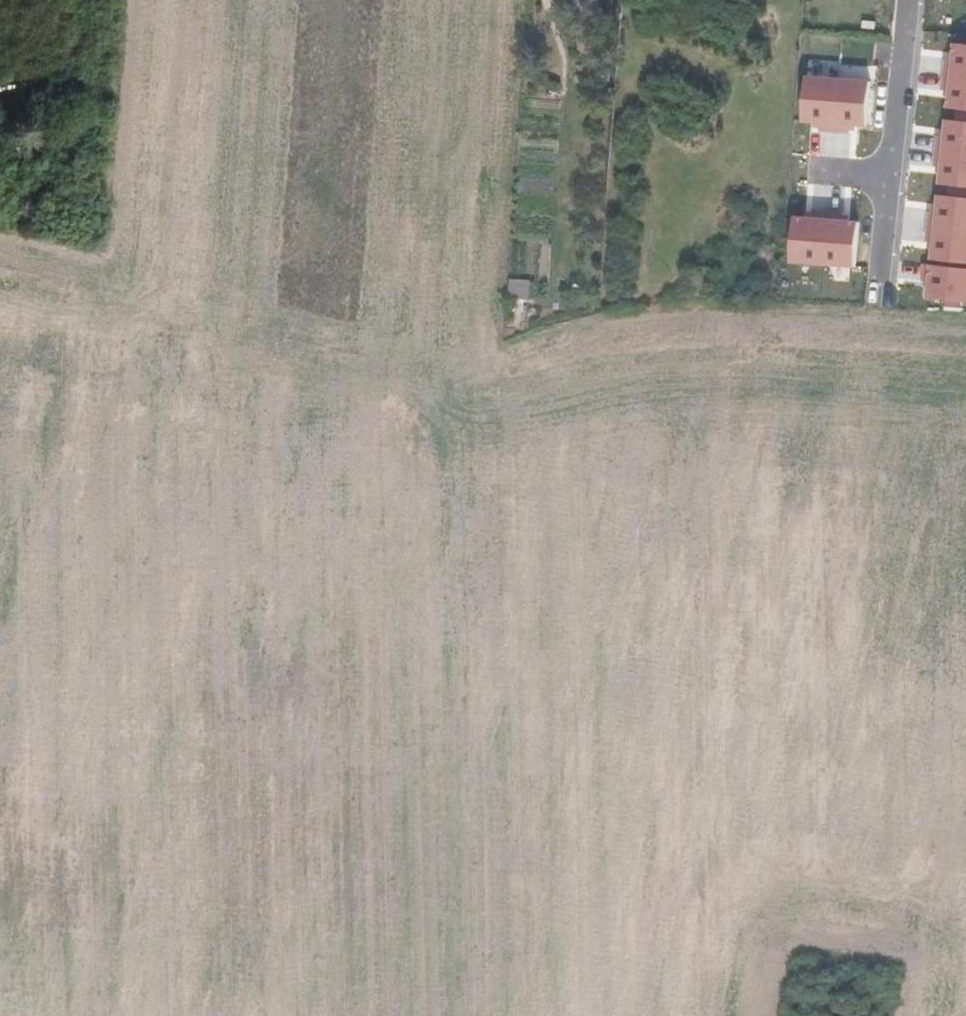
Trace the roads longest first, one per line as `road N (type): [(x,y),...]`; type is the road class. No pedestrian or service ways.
road 1 (residential): [(883,277),(911,0)]

